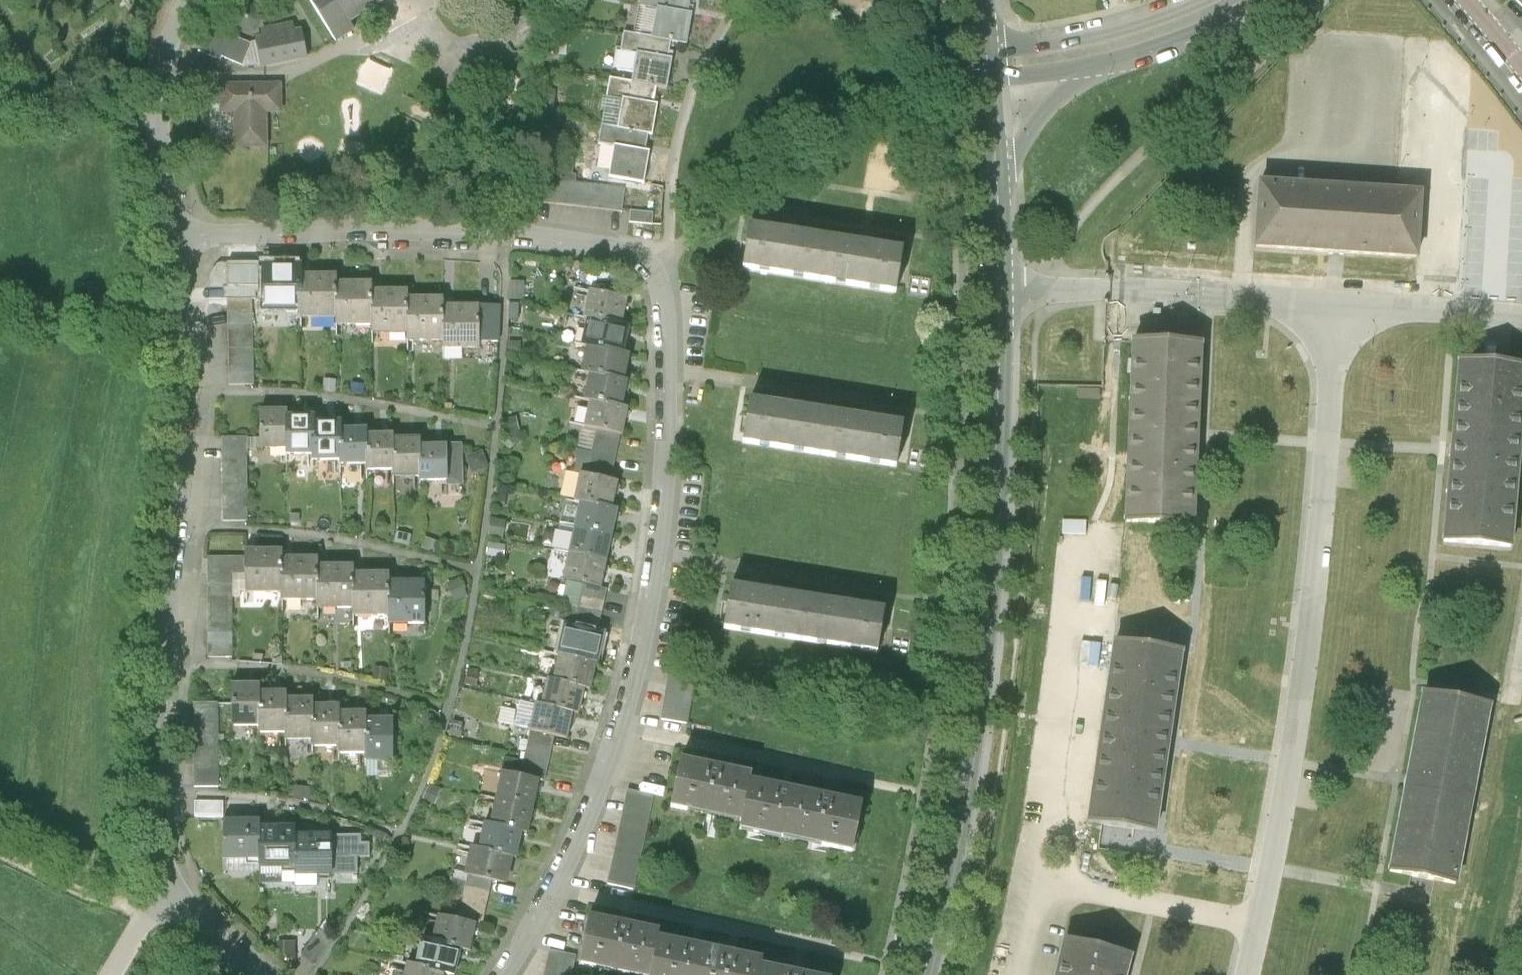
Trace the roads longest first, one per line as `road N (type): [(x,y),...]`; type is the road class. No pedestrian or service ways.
road 1 (residential): [(170,236),(506,233),(631,251),(654,270),(666,325),(665,451),(659,553),(642,644),(591,810),(555,893),(500,974)]
road 2 (secondary): [(998,178),(989,617),(963,805),(925,974)]
road 3 (residential): [(257,974),(170,880),(158,849),(160,664),(187,391),(170,236)]
road 4 (residential): [(170,236),(158,58),(188,0)]
road 5 (residential): [(1223,0),(1058,43),(987,48)]
road 6 (residential): [(1087,69),(1202,38),(1267,0)]
road 7 (track): [(151,913),(0,842)]
road 8 (secondary): [(998,178),(1041,112),(1087,69)]

